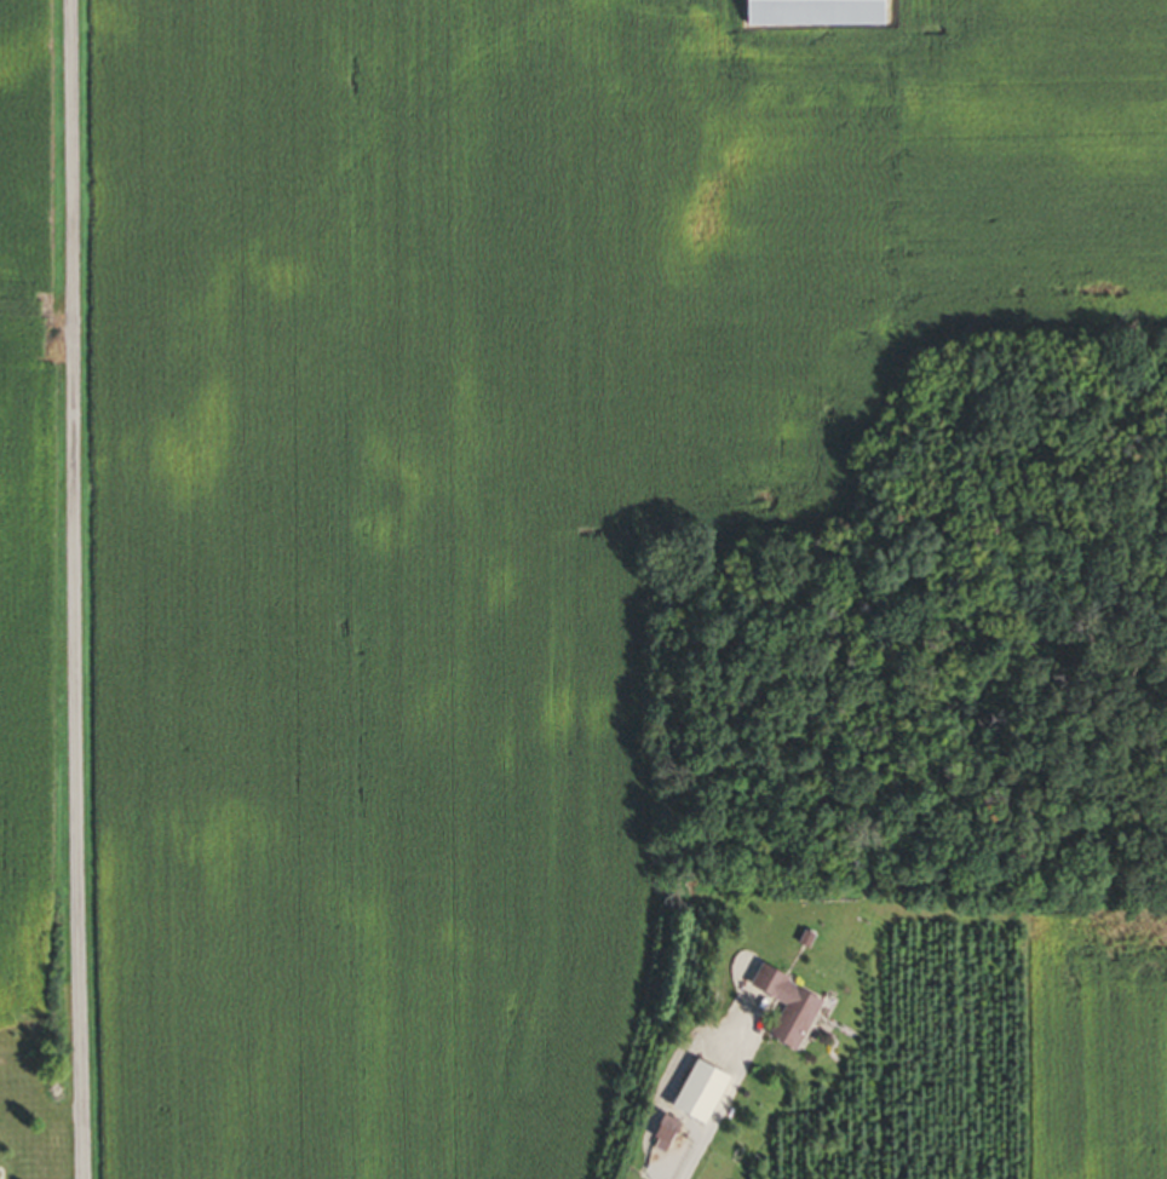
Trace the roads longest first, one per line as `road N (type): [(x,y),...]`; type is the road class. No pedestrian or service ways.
road 1 (residential): [(85,1178),(73,0)]

